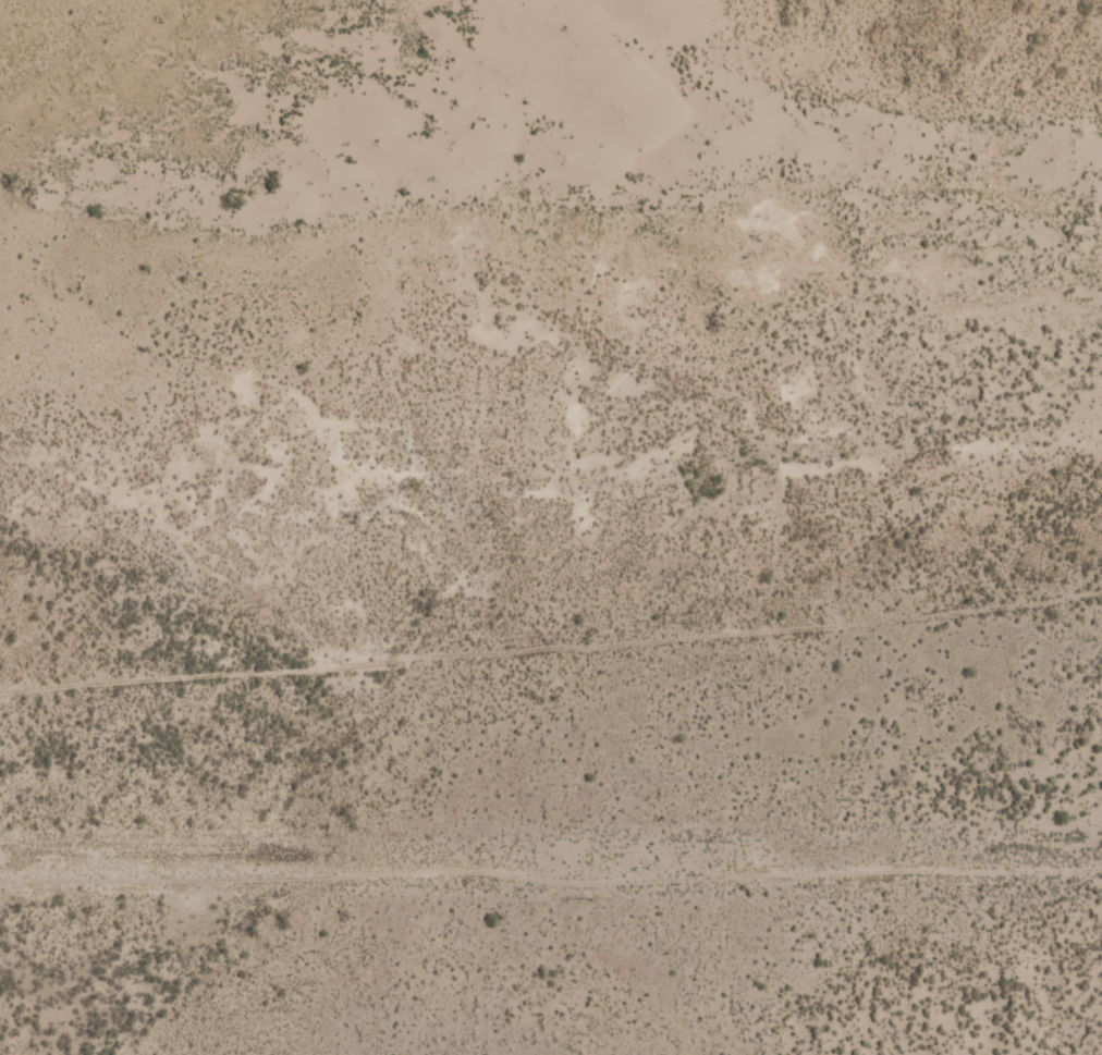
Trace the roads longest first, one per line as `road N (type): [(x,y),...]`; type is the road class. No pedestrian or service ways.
road 1 (track): [(0,688),(1101,590)]

